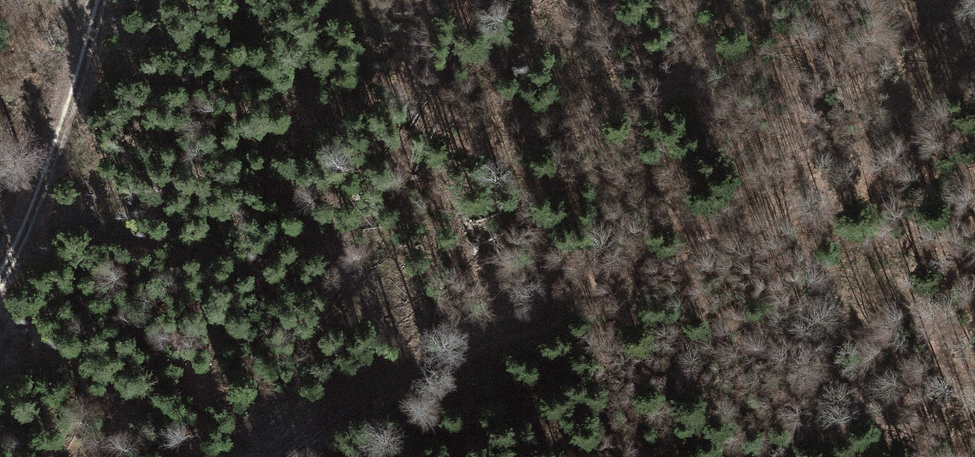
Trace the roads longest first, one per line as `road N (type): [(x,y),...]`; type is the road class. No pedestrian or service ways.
road 1 (track): [(281,456),(433,362),(600,284),(745,229),(829,172),(875,158)]
road 2 (track): [(969,33),(875,158),(860,192),(846,315),(814,426),(795,456)]
road 3 (track): [(99,0),(25,234),(0,280)]

